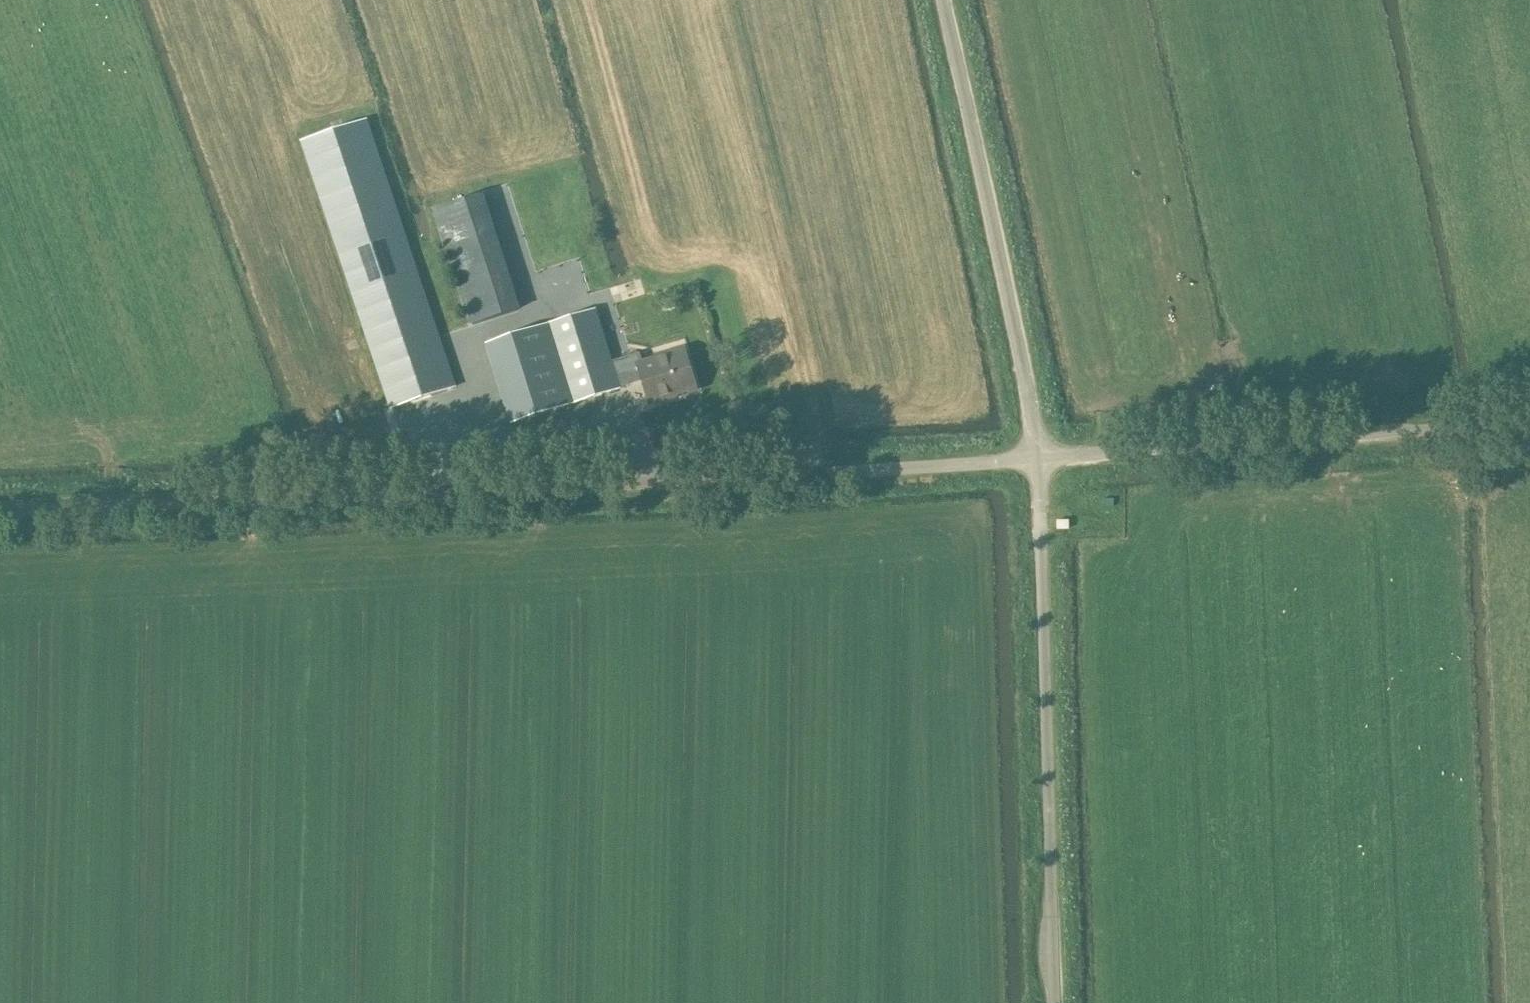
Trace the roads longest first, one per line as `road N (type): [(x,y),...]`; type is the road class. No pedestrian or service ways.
road 1 (unclassified): [(0,518),(390,509),(1038,468)]
road 2 (unclassified): [(1055,1002),(1038,468)]
road 3 (unclassified): [(1038,468),(1529,435)]
road 4 (unclassified): [(1038,468),(936,0)]

